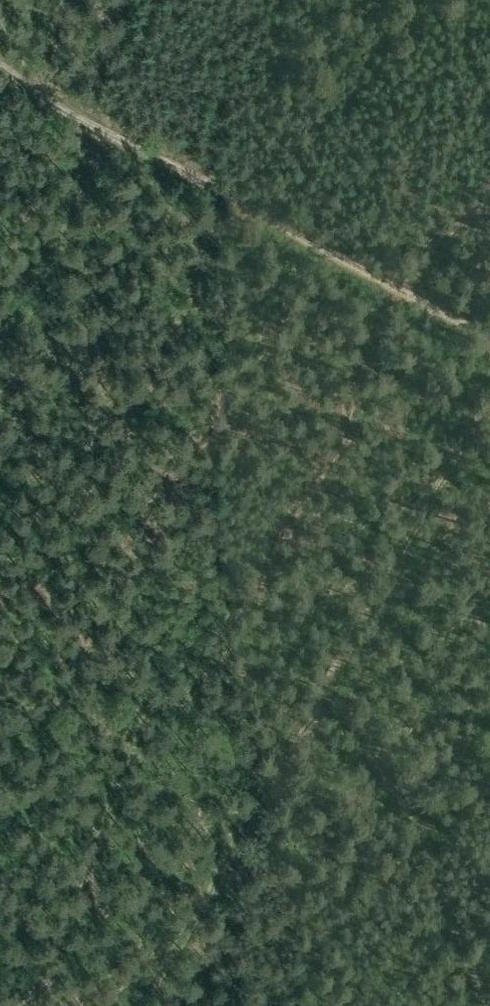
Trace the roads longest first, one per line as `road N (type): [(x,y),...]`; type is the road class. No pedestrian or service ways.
road 1 (track): [(489,336),(0,65)]

